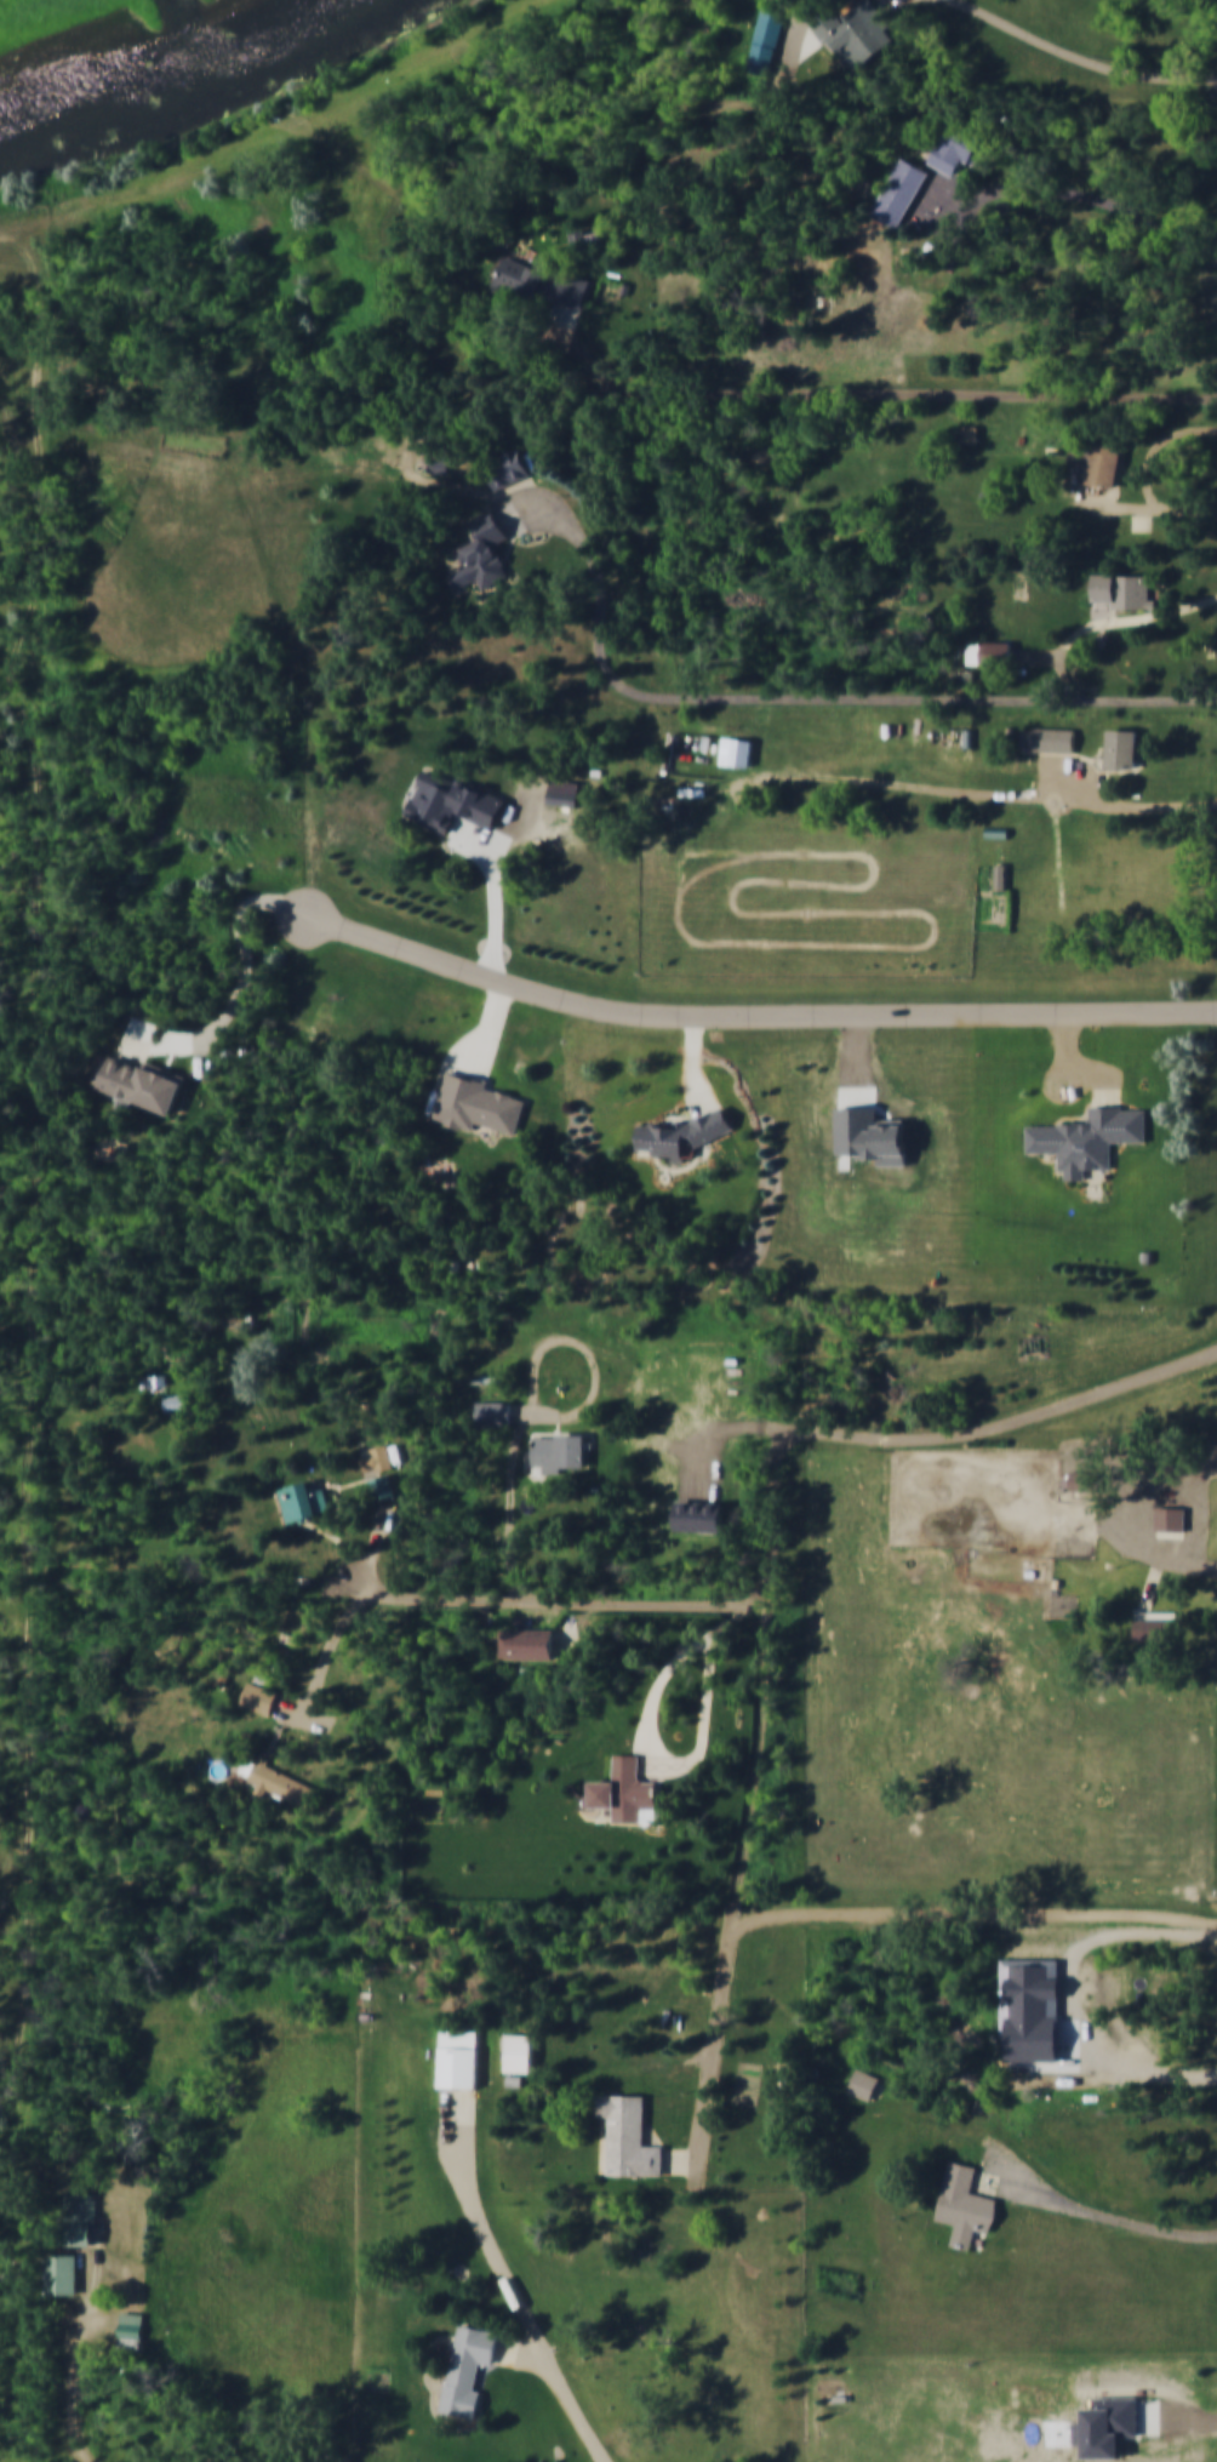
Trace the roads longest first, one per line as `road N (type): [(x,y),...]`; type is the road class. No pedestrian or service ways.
road 1 (track): [(0,232),(33,235),(47,274),(36,464),(42,556),(10,687),(50,801),(52,849),(45,967),(16,1135),(36,1313),(28,1487),(30,1818),(23,2037),(0,2113)]
road 2 (residential): [(1216,1008),(776,1018),(621,1013),(309,919)]
road 3 (residential): [(736,1927),(773,1914),(818,1912),(1152,1914),(1216,1925)]
road 4 (residential): [(771,1605),(368,1598)]

